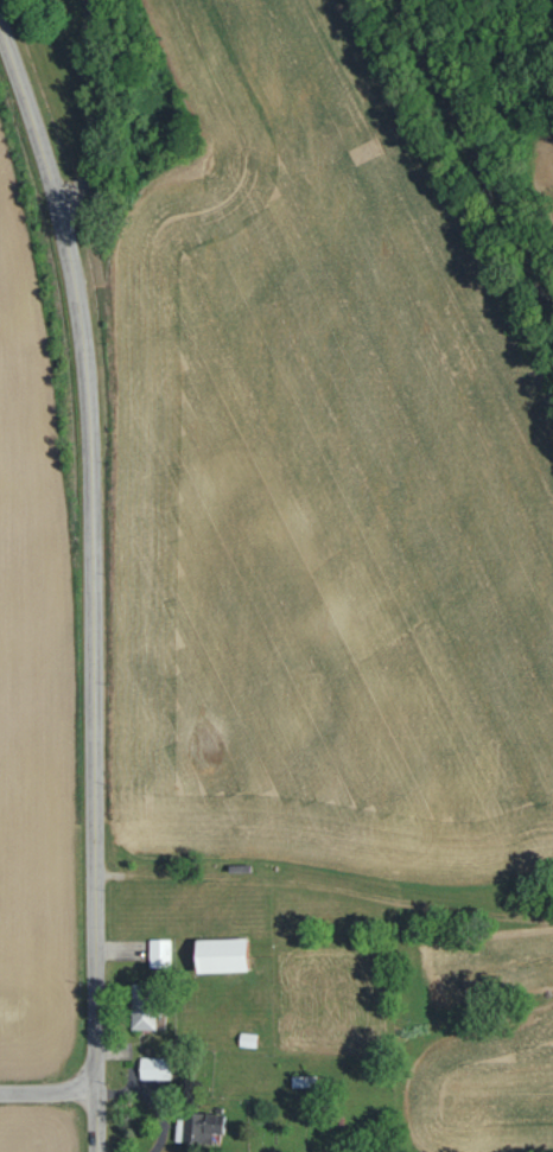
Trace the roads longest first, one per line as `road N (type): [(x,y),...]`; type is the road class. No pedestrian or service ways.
road 1 (residential): [(96,1151),(84,367),(58,205),(0,32)]
road 2 (track): [(123,873),(290,880),(552,917)]
road 3 (residential): [(58,205),(87,170),(86,0)]

